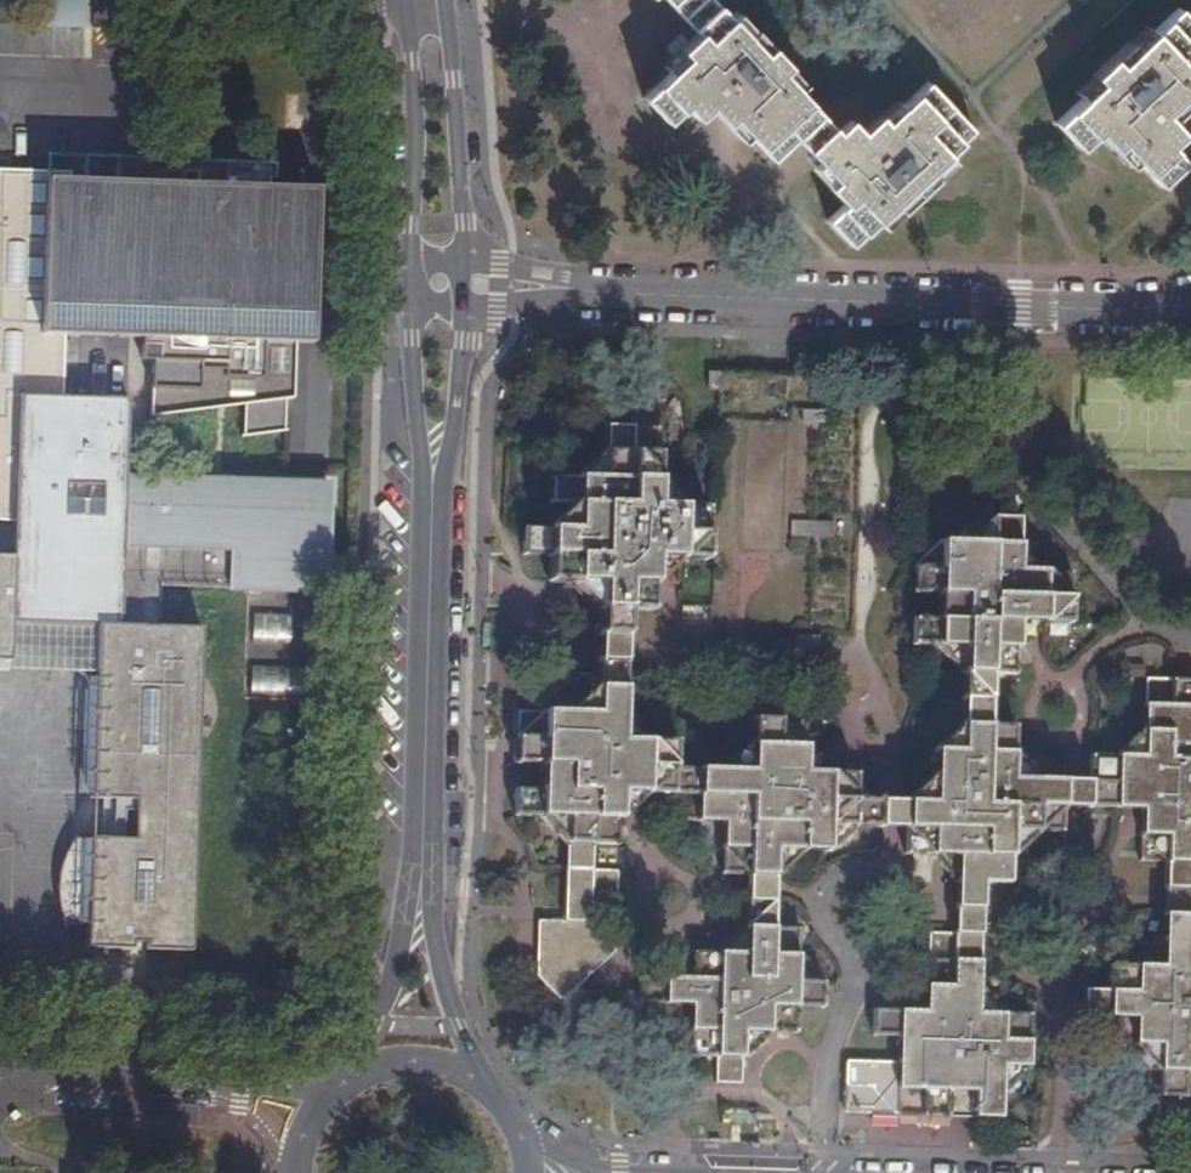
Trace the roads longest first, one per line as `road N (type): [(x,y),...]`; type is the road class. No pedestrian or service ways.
road 1 (residential): [(438,285),(1055,312),(1190,300)]
road 2 (residential): [(419,908),(438,285)]
road 3 (residential): [(312,1117),(234,1096),(0,1071)]
road 4 (residential): [(438,285),(423,0)]
road 5 (residential): [(480,1082),(419,908)]
road 6 (residential): [(419,908),(352,1078)]
road 7 (residential): [(480,1082),(430,1062),(376,1066),(352,1078)]

